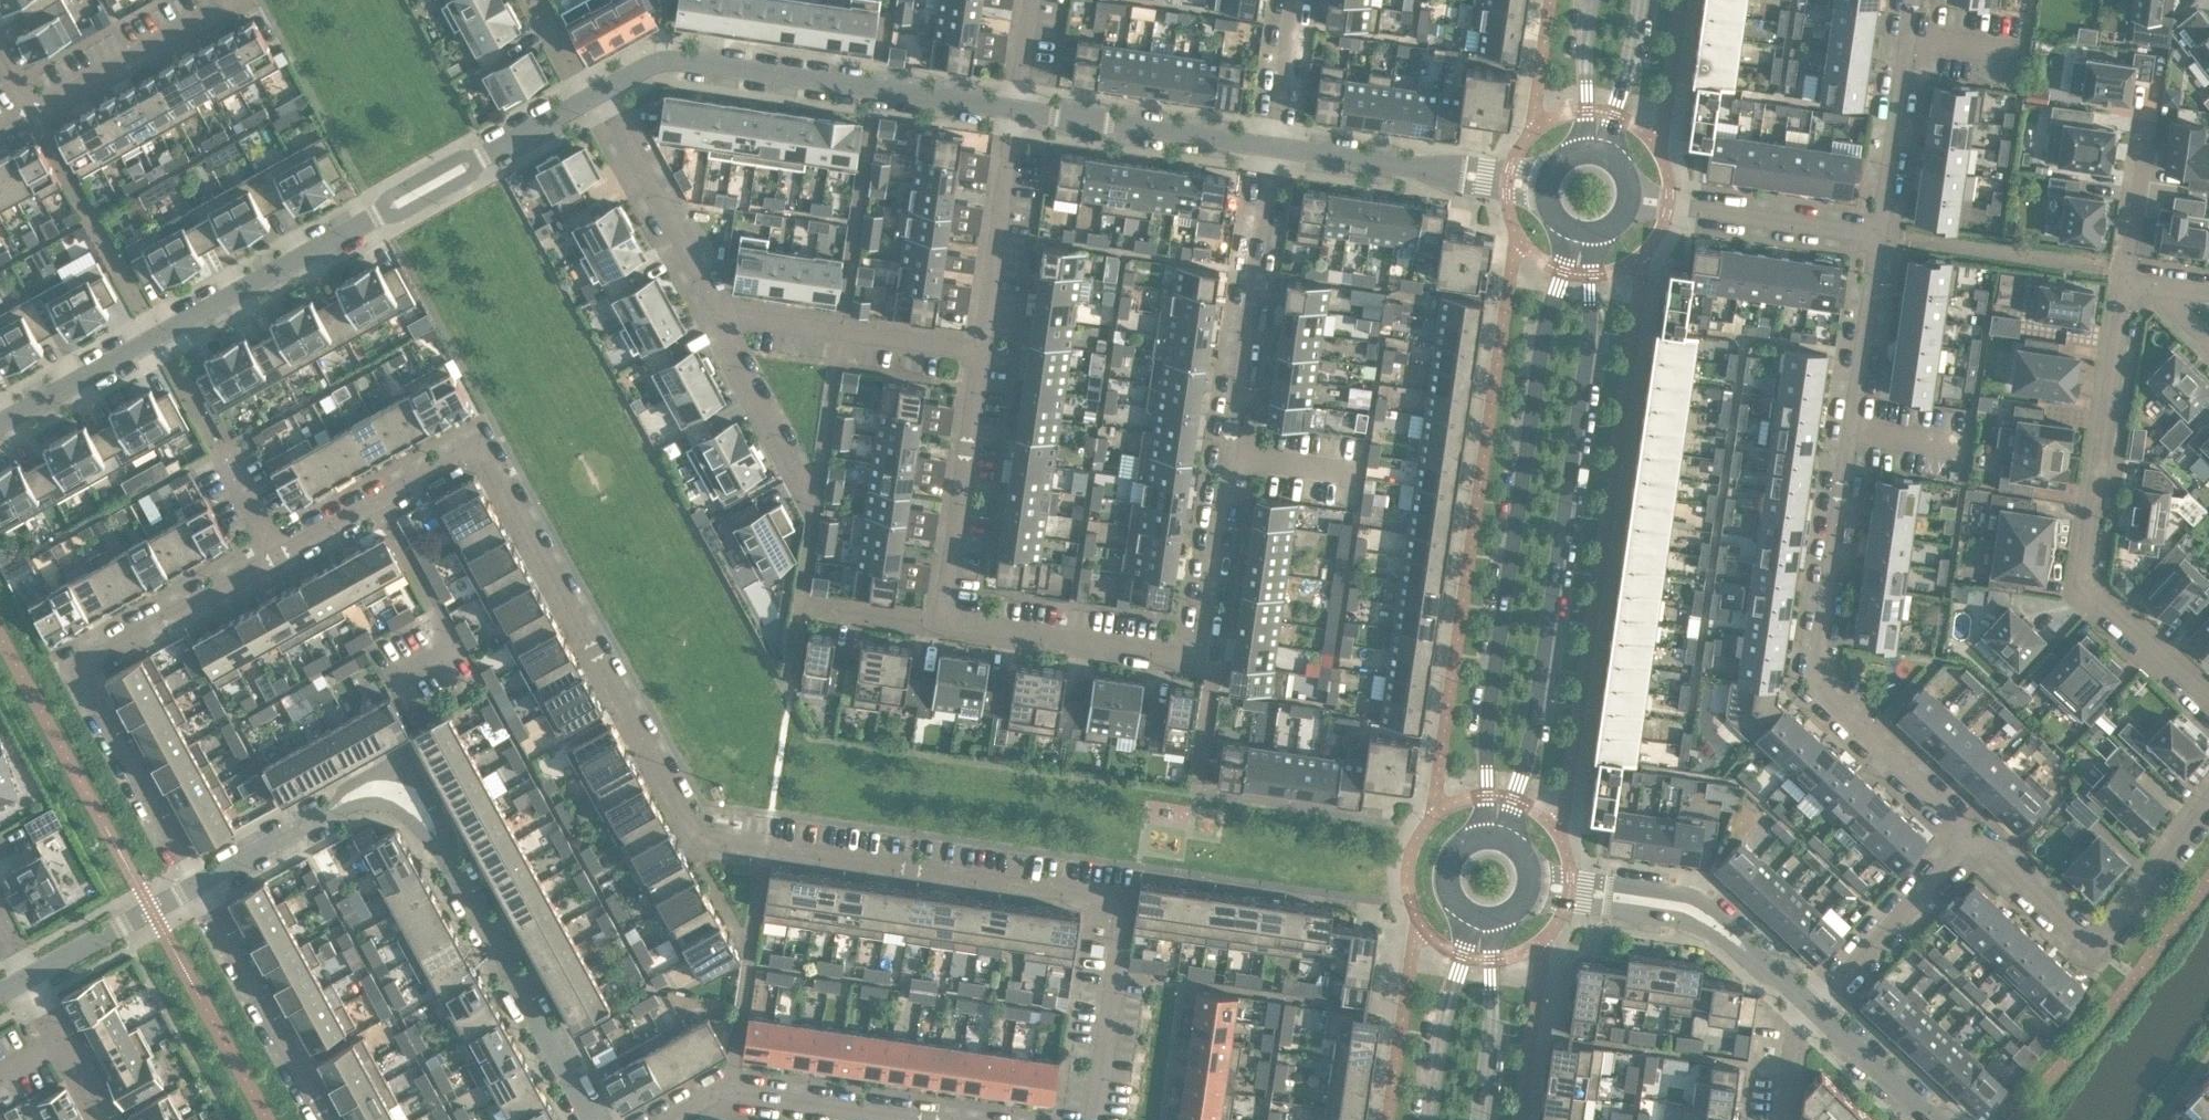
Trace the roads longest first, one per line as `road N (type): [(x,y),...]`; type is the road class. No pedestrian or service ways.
road 1 (residential): [(1087,1119),(1119,893),(700,834),(483,442),(81,668)]
road 2 (residential): [(592,96),(0,422)]
road 3 (residential): [(1971,834),(1816,686),(1880,234)]
road 4 (residential): [(200,883),(401,774),(595,1119)]
road 5 (tertiary): [(1566,227),(1543,336),(1477,840)]
road 6 (tertiary): [(1507,843),(1590,346),(1595,233)]
road 7 (residential): [(2131,272),(2085,596),(2208,703)]
road 8 (residential): [(1228,453),(1197,656),(943,621)]
road 9 (residential): [(1015,111),(659,59),(592,96)]
road 10 (residential): [(2208,798),(2095,946),(1971,834)]
road 11 (residential): [(1528,885),(1697,913),(1809,1009)]
road 12 (residential): [(1274,147),(1228,453)]
road 13 (residential): [(664,1119),(723,1089),(950,1119)]
road 14 (residential): [(1548,187),(1274,147)]
road 15 (residential): [(329,1119),(200,883)]
road 16 (residential): [(943,621),(980,355)]
road 17 (residential): [(716,315),(980,355)]
road 18 (residential): [(1274,147),(1015,111)]
road 19 (residential): [(592,96),(716,315)]
road 20 (residential): [(980,355),(1015,111)]
road 21 (residential): [(200,883),(81,668)]
road 22 (residential): [(1809,1009),(1971,834)]
road 23 (residential): [(1880,234),(1914,0)]
road 24 (residential): [(221,0),(30,107)]
road 25 (residential): [(716,315),(818,503)]
road 26 (residential): [(1880,234),(1669,205)]
road 27 (tertiary): [(1466,913),(1427,1119)]
road 28 (tertiary): [(1478,1119),(1498,918)]
road 29 (residential): [(31,977),(200,883)]
road 30 (residential): [(2160,87),(2131,272)]
road 31 (residential): [(1809,1009),(1928,1119)]
road 32 (residential): [(31,977),(109,1119)]
road 33 (tertiary): [(1606,156),(1639,0)]
road 34 (tertiary): [(1590,0),(1581,153)]
road 35 (residential): [(1295,0),(1274,147)]
road 36 (residential): [(943,621),(802,601)]
road 37 (residential): [(1228,453),(1365,470)]

